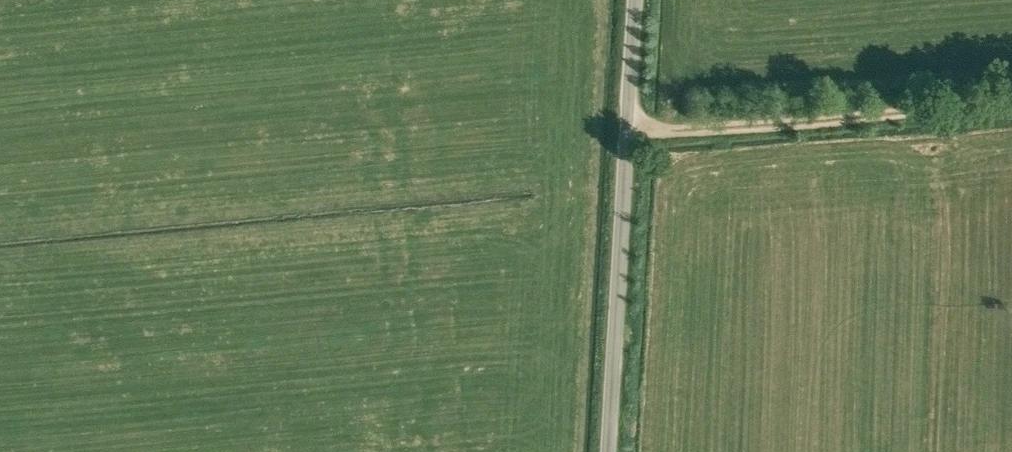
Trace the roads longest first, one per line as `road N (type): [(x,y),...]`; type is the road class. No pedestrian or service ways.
road 1 (unclassified): [(602,451),(633,0)]
road 2 (track): [(624,129),(1011,105)]

